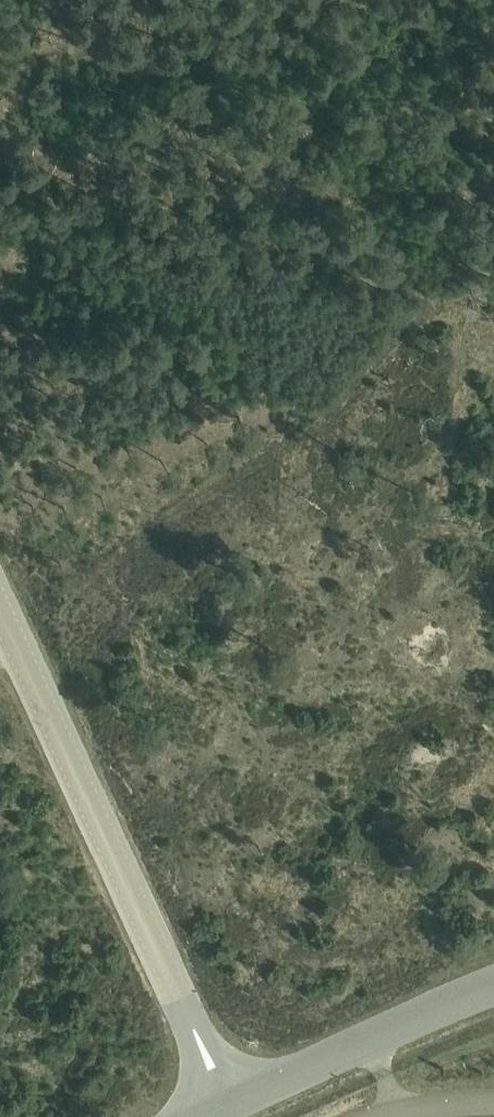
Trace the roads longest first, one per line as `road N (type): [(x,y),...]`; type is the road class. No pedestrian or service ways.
road 1 (unclassified): [(227,1106),(0,610)]
road 2 (unclassified): [(227,1106),(493,985)]

